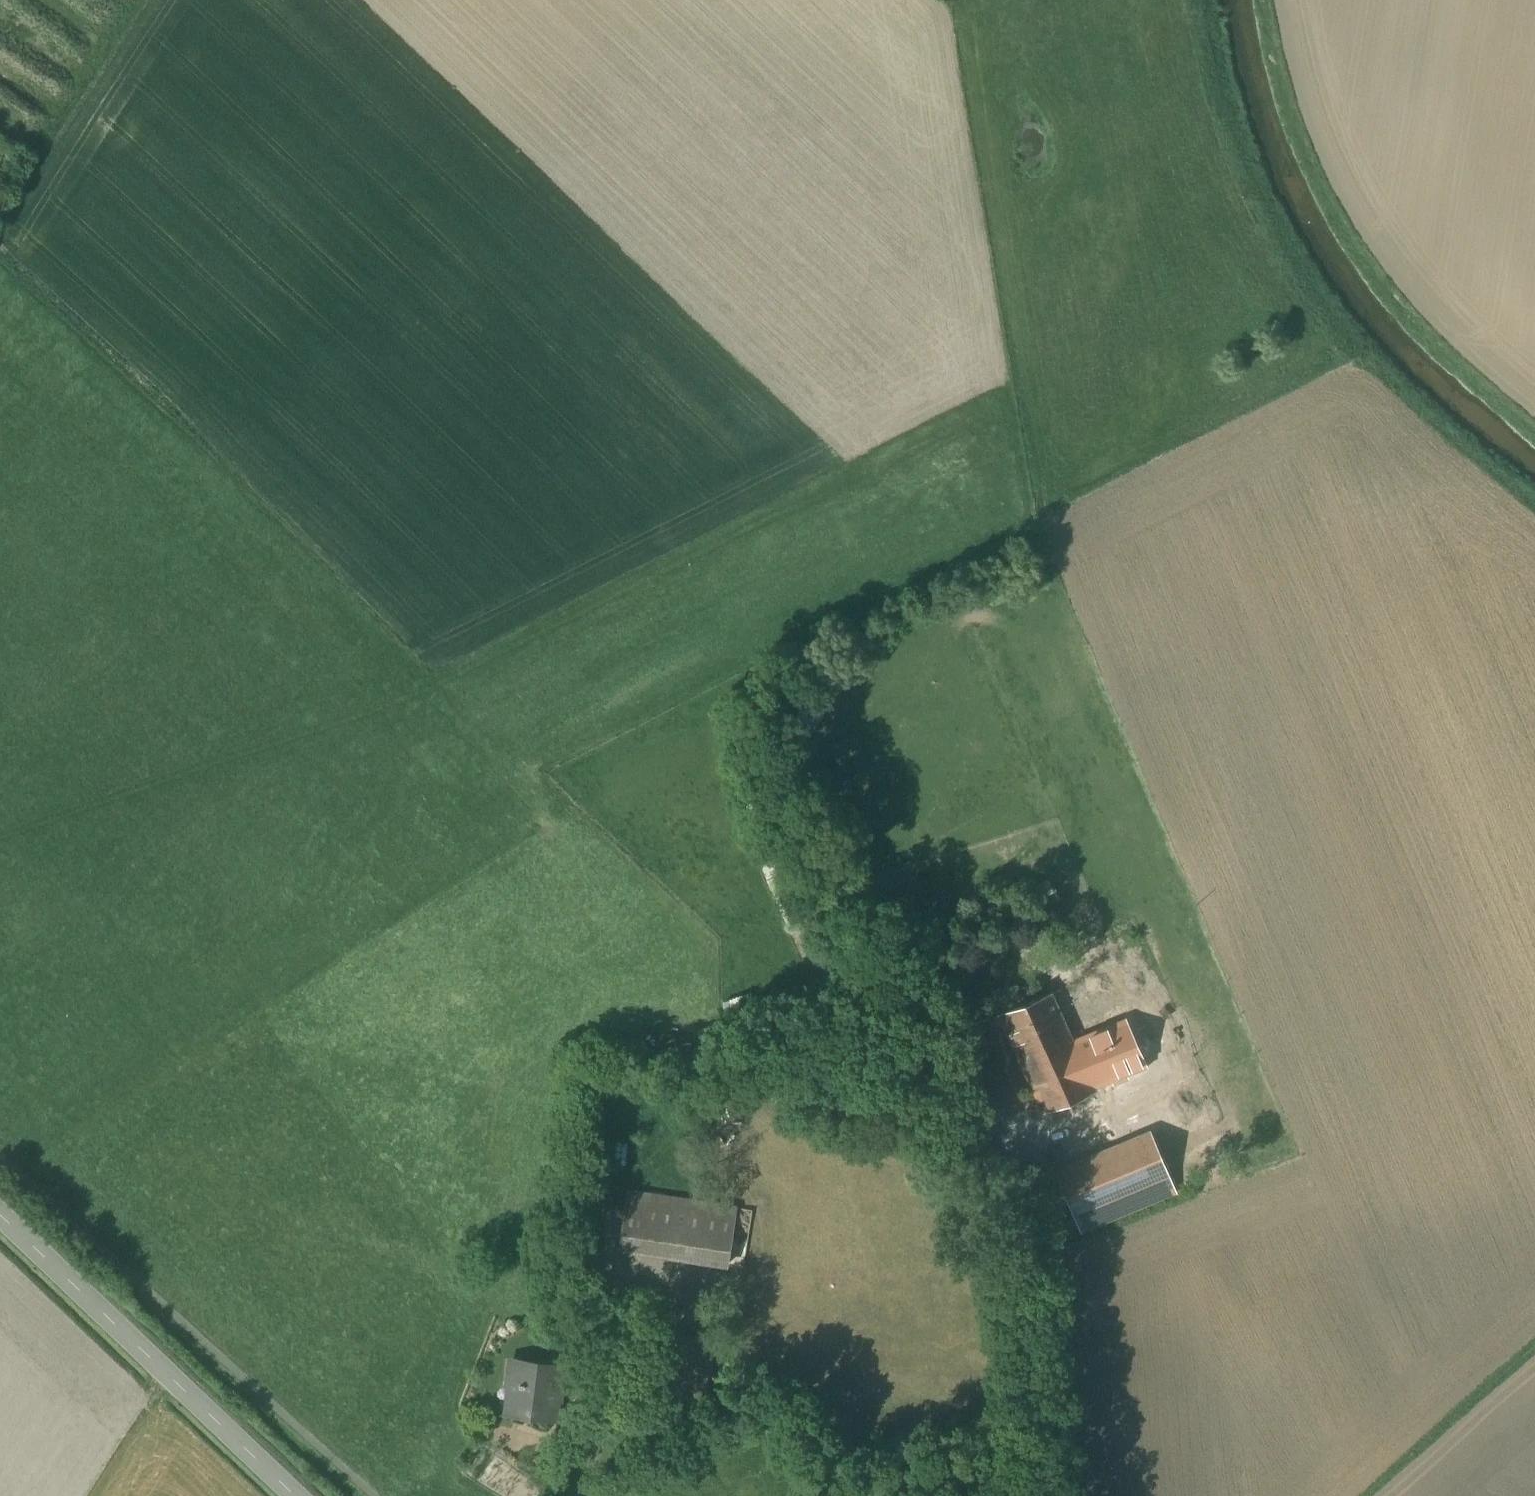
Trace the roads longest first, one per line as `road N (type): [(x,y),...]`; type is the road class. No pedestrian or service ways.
road 1 (tertiary): [(295,1495),(0,1212)]

